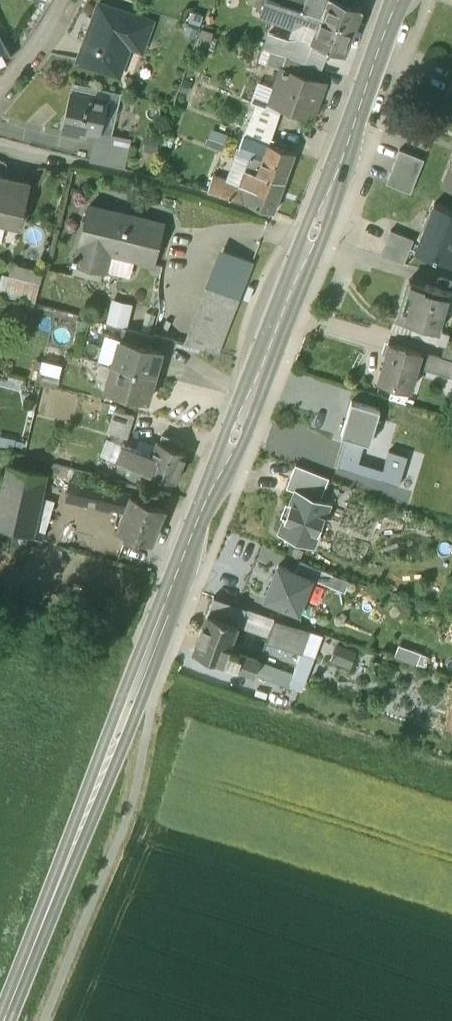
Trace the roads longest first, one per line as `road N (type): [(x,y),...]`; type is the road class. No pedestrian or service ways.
road 1 (primary): [(4,1020),(404,0)]

